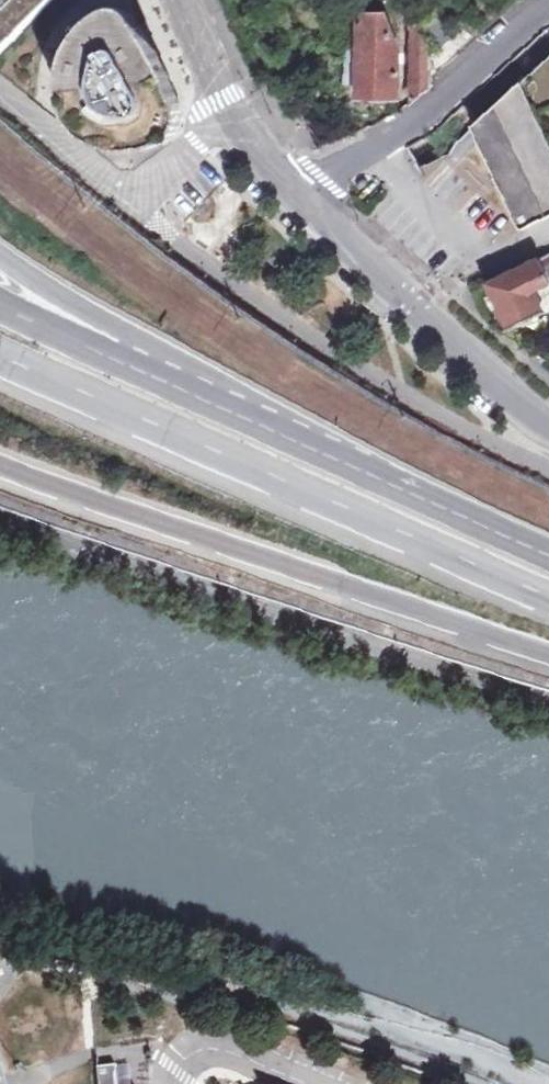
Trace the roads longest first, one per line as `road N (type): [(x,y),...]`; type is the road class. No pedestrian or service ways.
road 1 (trunk): [(0,352),(548,598)]
road 2 (trunk): [(0,469),(548,656)]
road 3 (trunk): [(548,557),(100,350)]
road 4 (tertiary): [(298,200),(548,428)]
road 5 (unclassified): [(548,18),(432,111),(298,200)]
road 6 (tertiary): [(177,0),(230,114),(298,200)]
road 7 (trunk): [(100,350),(0,256)]

